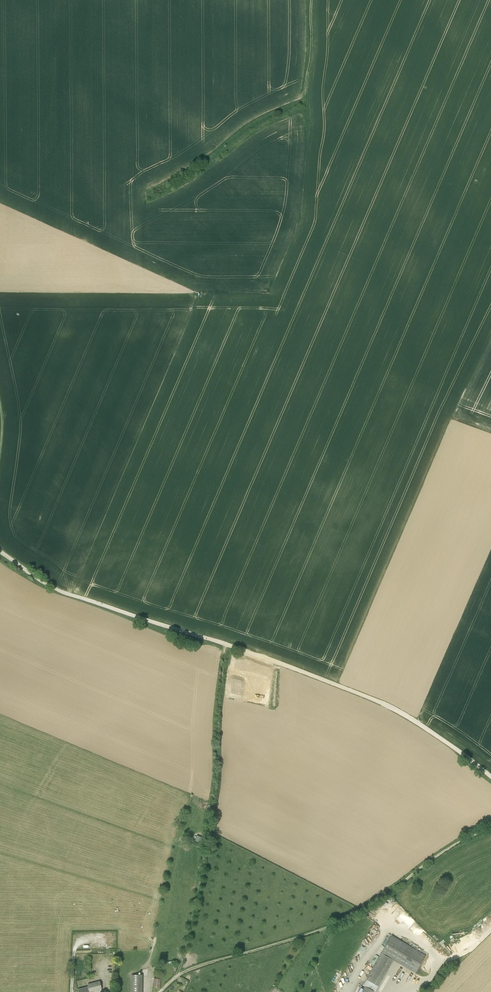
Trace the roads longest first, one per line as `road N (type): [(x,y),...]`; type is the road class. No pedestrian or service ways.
road 1 (track): [(0,551),(60,591),(384,705),(490,777)]
road 2 (track): [(162,989),(193,968),(341,922),(490,828)]

